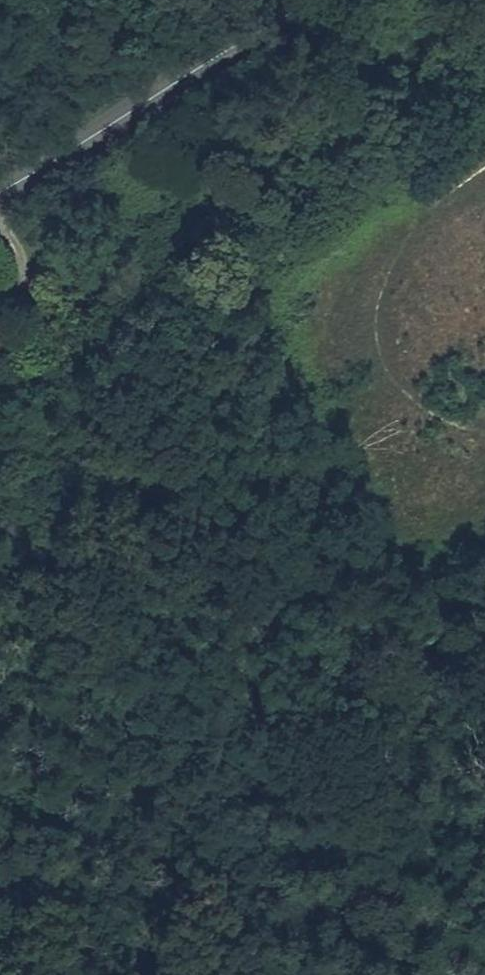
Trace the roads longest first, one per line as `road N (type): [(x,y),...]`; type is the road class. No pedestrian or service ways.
road 1 (track): [(0,879),(253,703),(338,719),(416,764),(484,829)]
road 2 (track): [(253,703),(0,228)]
road 3 (tertiary): [(312,0),(122,112),(0,198)]

